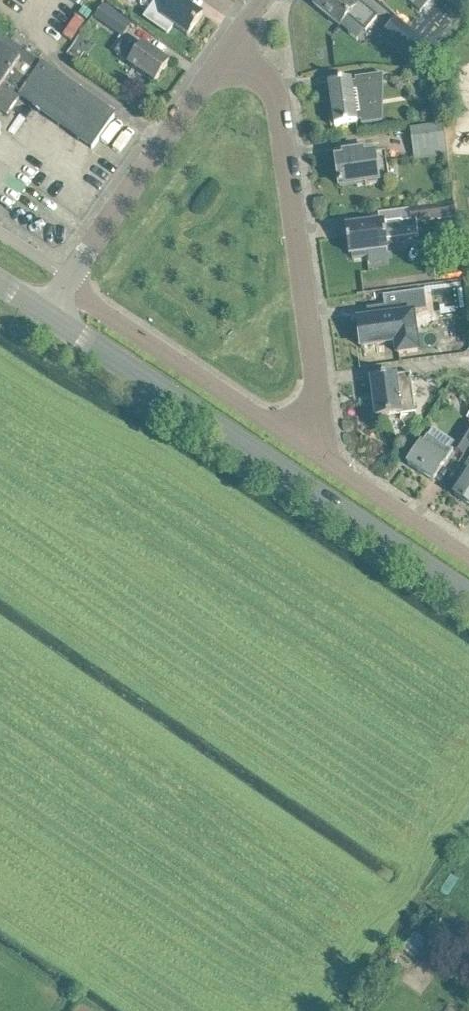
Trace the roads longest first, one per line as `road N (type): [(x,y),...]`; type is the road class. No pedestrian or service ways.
road 1 (secondary): [(468,599),(45,316)]
road 2 (residential): [(299,446),(314,427),(319,392),(278,106),(263,78),(226,53)]
road 3 (residential): [(64,289),(226,53)]
road 4 (residential): [(299,446),(64,289)]
road 5 (residential): [(468,562),(299,446)]

